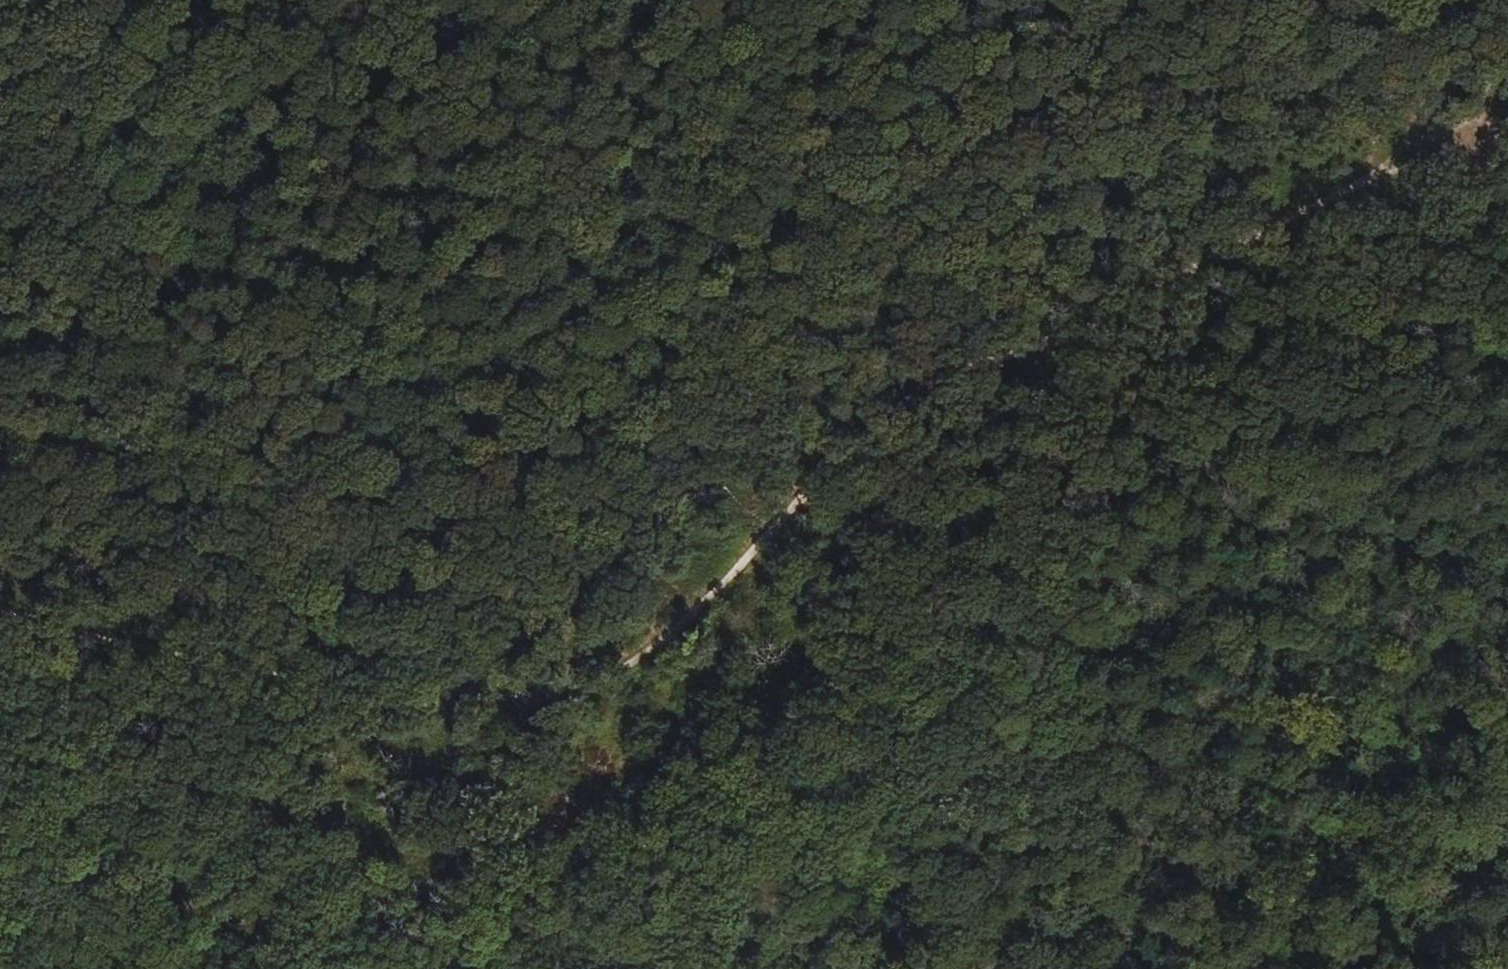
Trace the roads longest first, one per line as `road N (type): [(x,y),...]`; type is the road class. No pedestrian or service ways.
road 1 (track): [(1507,126),(1395,164),(1096,326),(921,387),(783,514),(637,668),(565,692),(470,708),(338,694),(0,609)]
road 2 (track): [(1492,0),(1500,130)]

